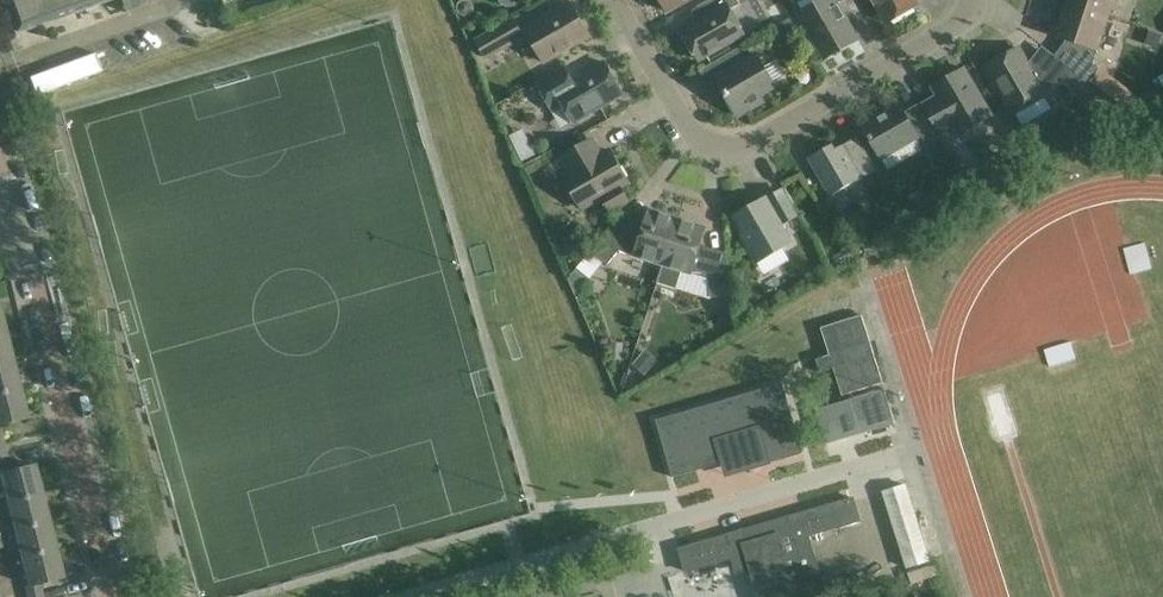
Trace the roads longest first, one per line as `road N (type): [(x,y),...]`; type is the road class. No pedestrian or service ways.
road 1 (residential): [(619,0),(695,136),(719,151),(746,149),(961,22),(971,0)]
road 2 (residential): [(121,596),(67,366),(16,223)]

